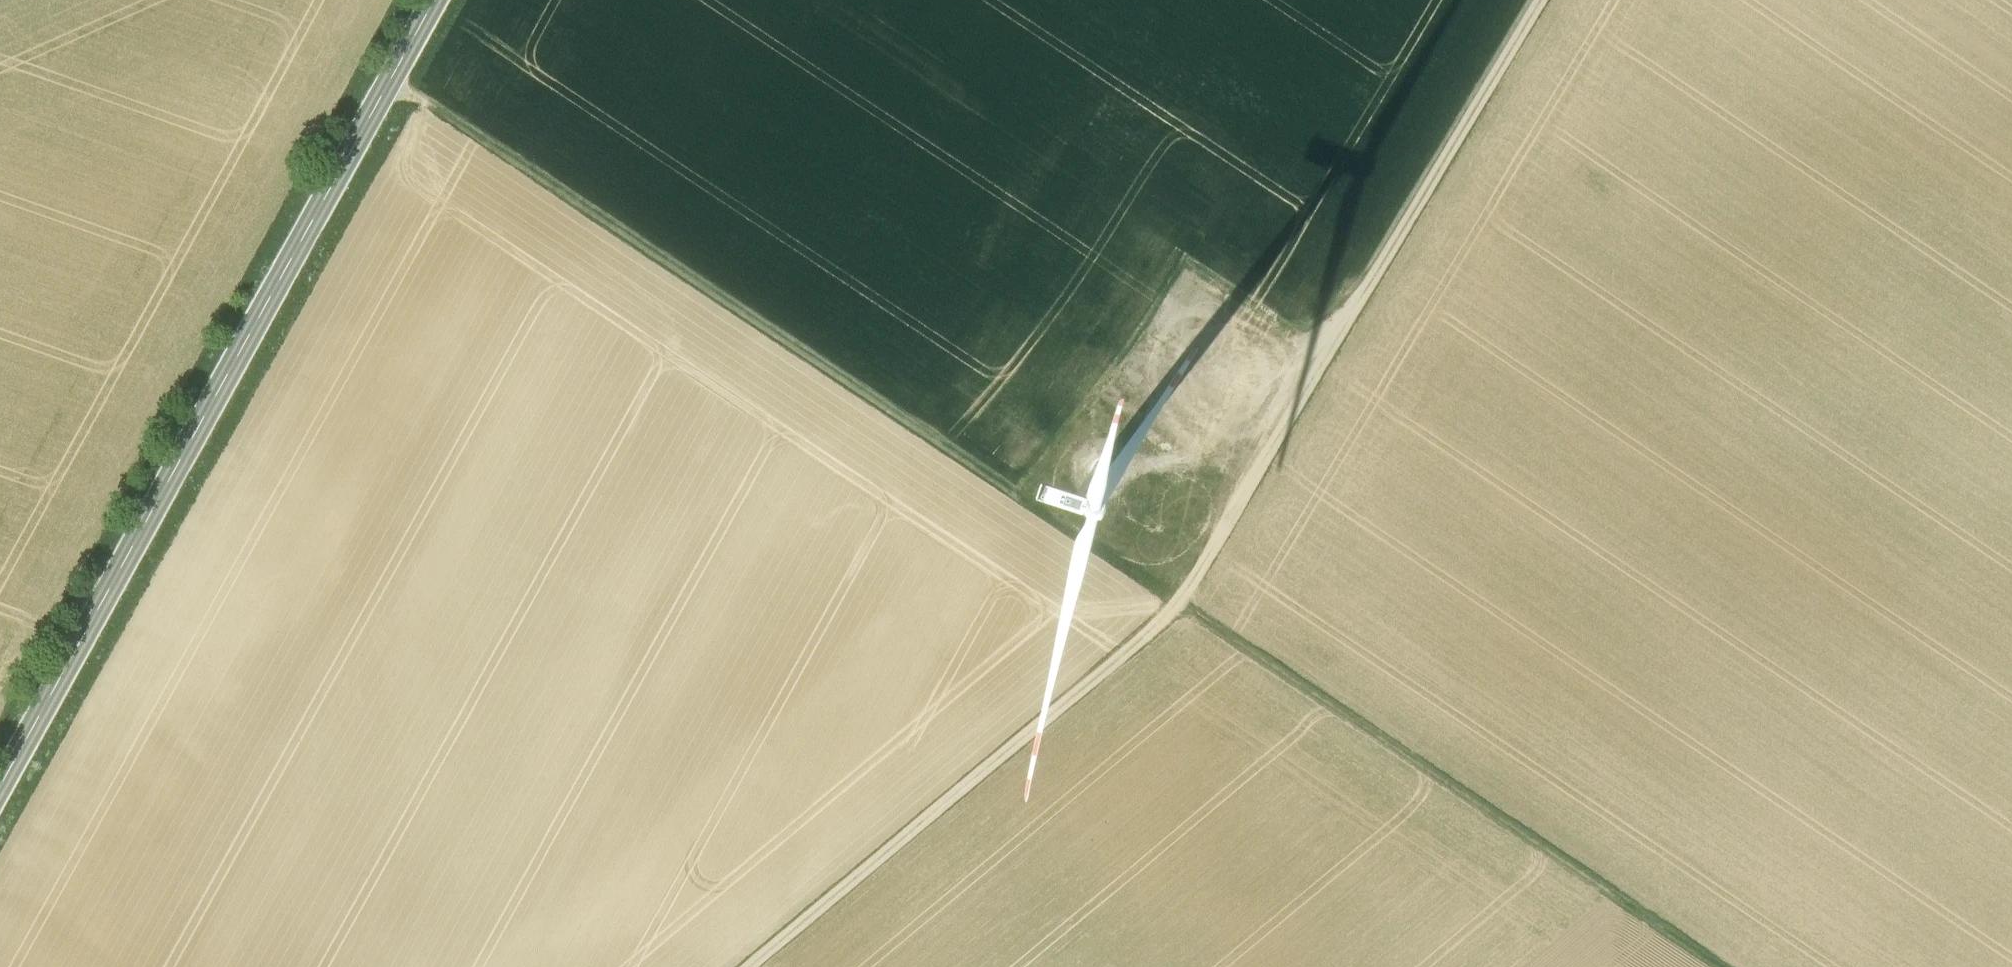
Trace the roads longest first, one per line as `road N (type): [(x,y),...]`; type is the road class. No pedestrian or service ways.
road 1 (track): [(390,83),(1732,966)]
road 2 (track): [(1541,0),(1182,602),(751,966)]
road 3 (secondary): [(0,787),(435,0)]

